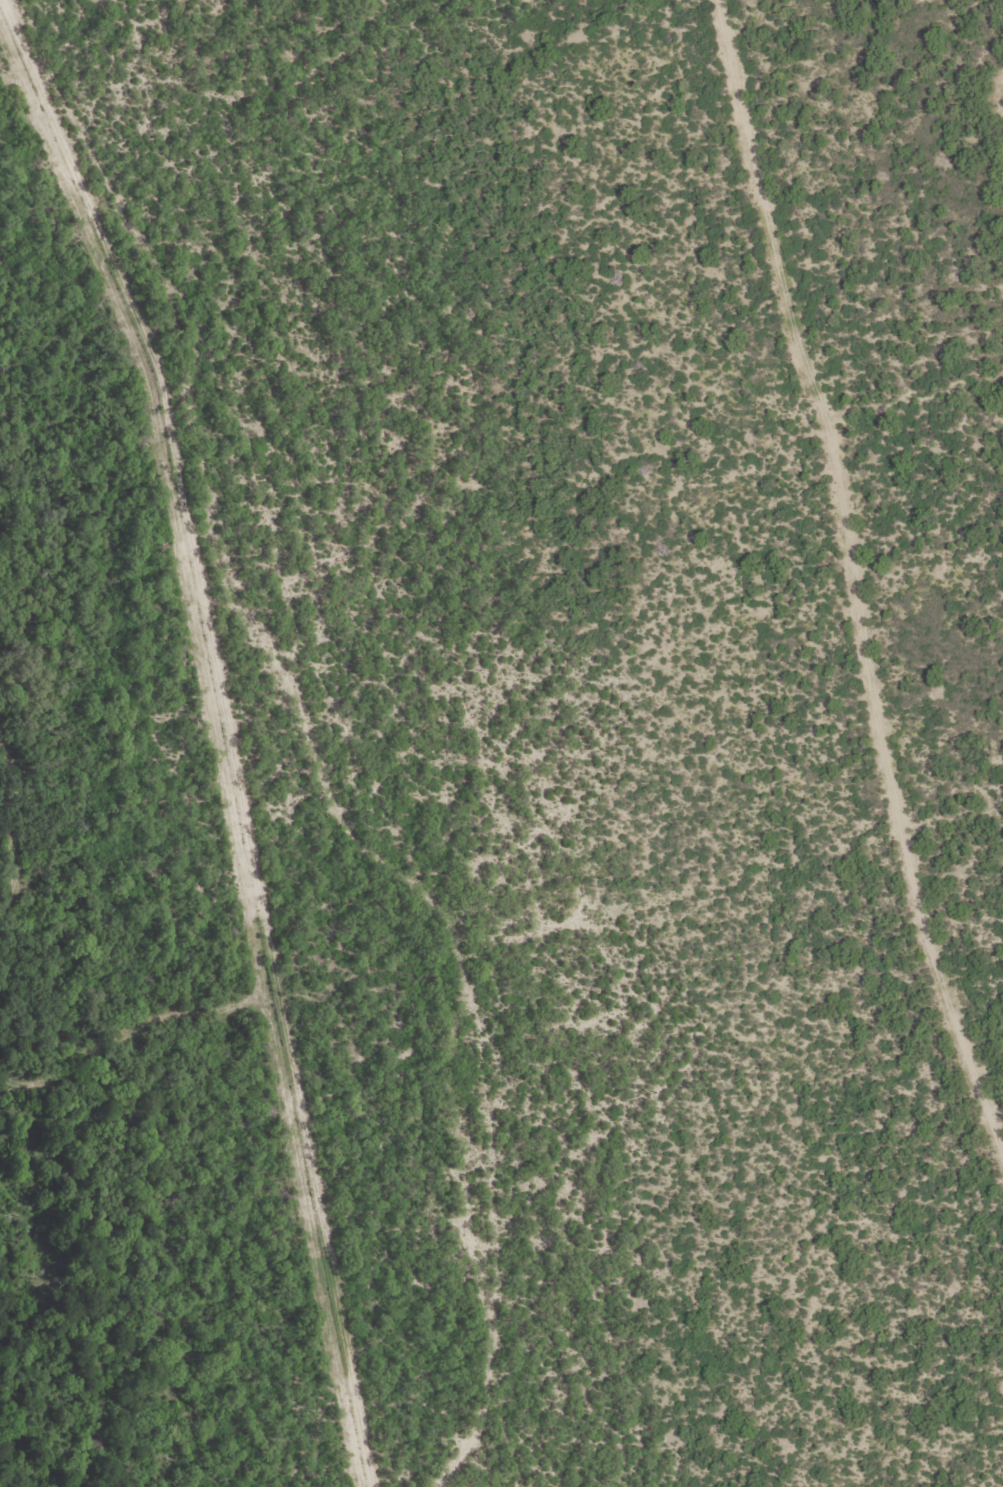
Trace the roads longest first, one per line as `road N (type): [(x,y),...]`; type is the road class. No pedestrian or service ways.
road 1 (residential): [(444,1486),(482,1434),(498,1393),(499,1310),(471,1220),(437,946),(356,833),(171,432),(139,287),(81,200),(0,50)]

